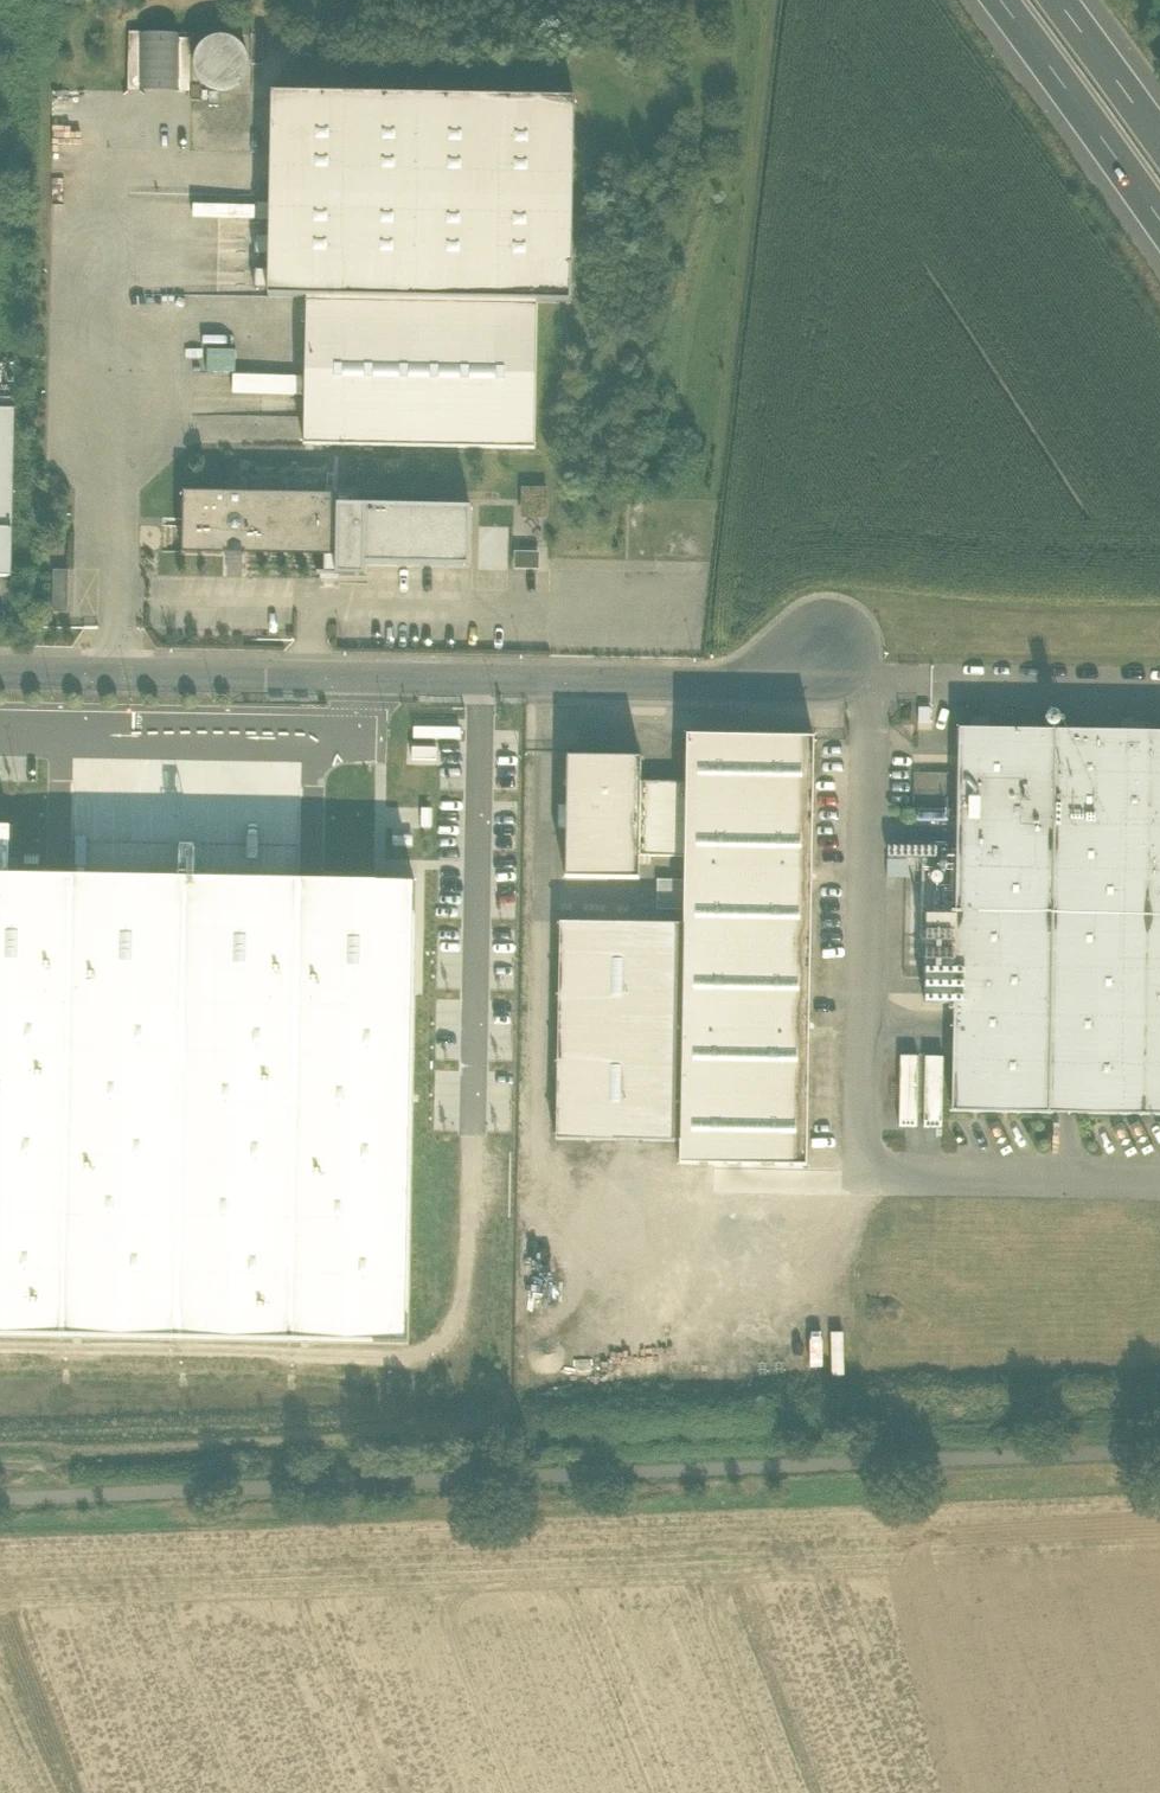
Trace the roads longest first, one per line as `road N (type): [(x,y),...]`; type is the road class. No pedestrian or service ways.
road 1 (residential): [(0,673),(722,686),(826,661)]
road 2 (motorway): [(1009,0),(1159,213)]
road 3 (motorway): [(1159,140),(1058,0)]

